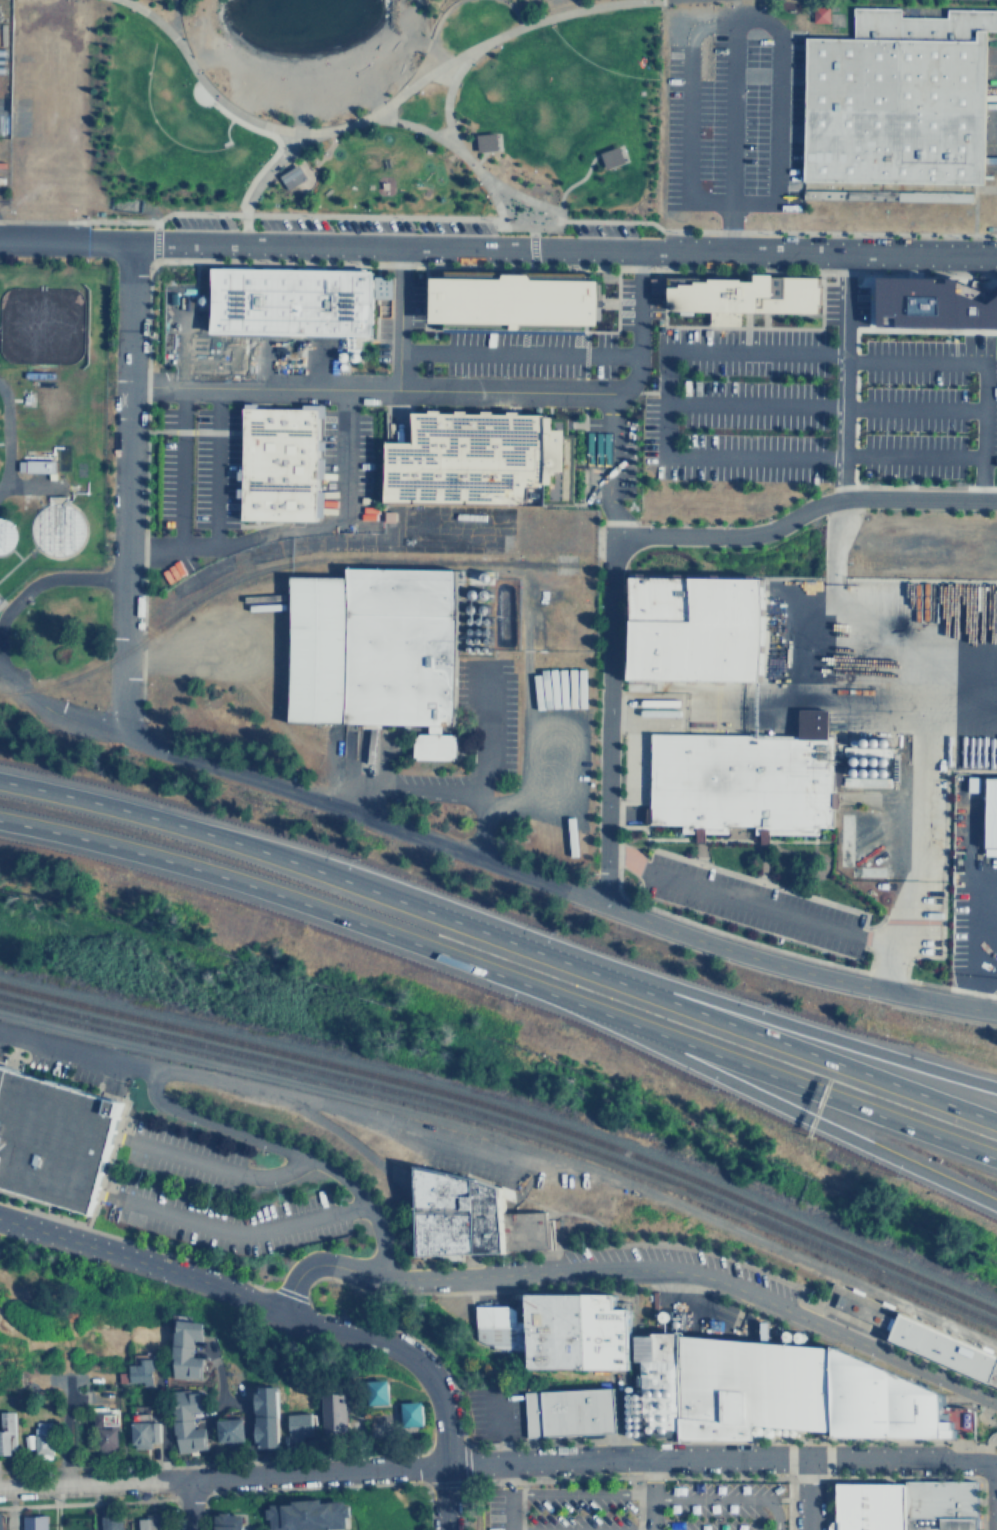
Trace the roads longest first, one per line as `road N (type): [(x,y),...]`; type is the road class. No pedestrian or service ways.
road 1 (motorway): [(996,1122),(361,883),(0,772)]
road 2 (motorway): [(0,820),(326,910),(996,1159)]
road 3 (tertiary): [(996,254),(0,228)]
road 4 (residential): [(996,1011),(811,975),(710,945),(477,850),(113,725)]
road 5 (residential): [(996,1404),(681,1270),(401,1282),(320,1263),(306,1267),(277,1307)]
road 6 (residential): [(996,489),(834,491),(732,527),(602,527),(592,895)]
road 7 (tertiary): [(996,1458),(678,1456),(442,1466)]
road 8 (secondary): [(442,1466),(436,1386),(389,1344),(0,1217)]
road 9 (residential): [(113,725),(127,232)]
road 10 (residential): [(442,1466),(0,1489)]
road 11 (motorway): [(603,1011),(996,1207)]
road 12 (motorway): [(965,1076),(545,955)]

